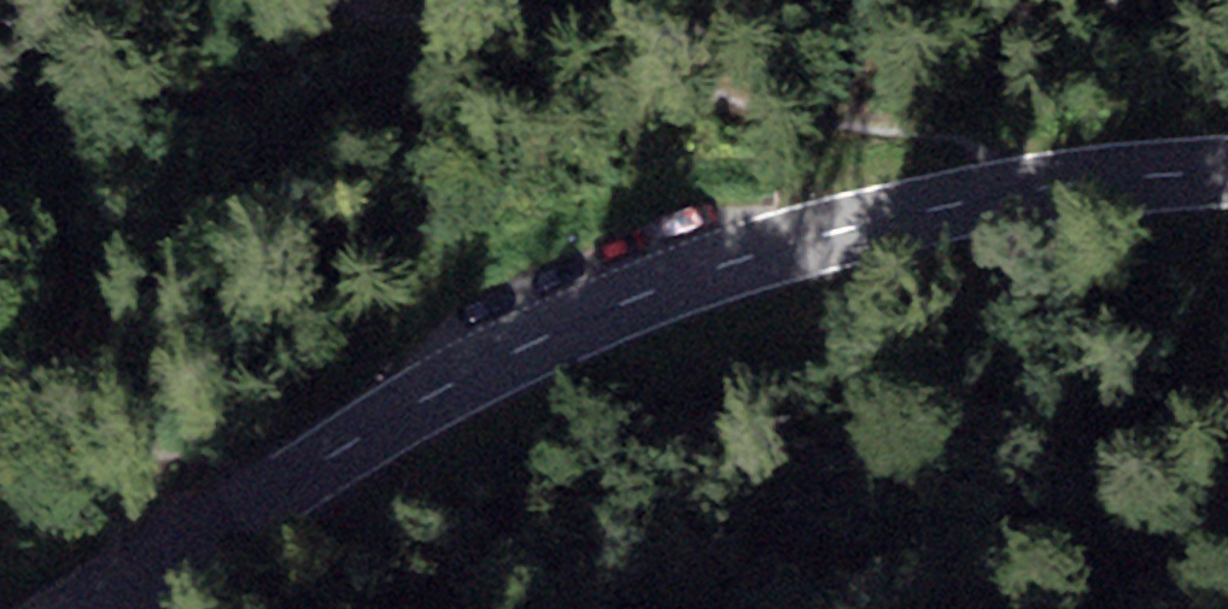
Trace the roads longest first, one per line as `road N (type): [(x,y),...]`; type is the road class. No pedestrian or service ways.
road 1 (tertiary): [(1227,170),(1019,188),(863,225),(652,291),(466,377),(106,608)]
road 2 (track): [(456,0),(549,7),(863,225)]

